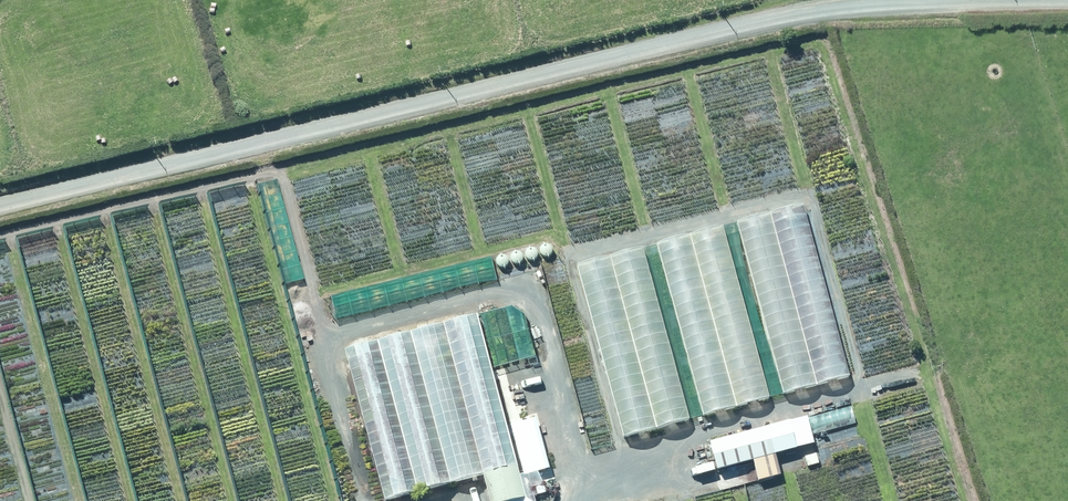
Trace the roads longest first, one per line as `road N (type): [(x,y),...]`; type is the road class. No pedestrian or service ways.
road 1 (unclassified): [(0,205),(786,17),(859,6),(1067,1)]
road 2 (track): [(582,500),(595,483),(538,292),(519,288),(337,334),(326,351)]
road 3 (track): [(326,351),(365,500)]

